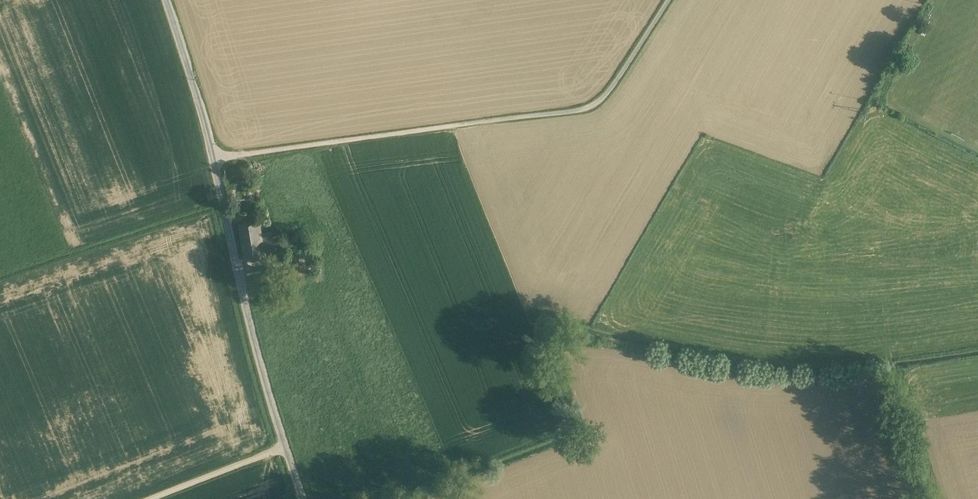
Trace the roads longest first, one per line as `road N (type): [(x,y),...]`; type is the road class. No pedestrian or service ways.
road 1 (track): [(214,157),(587,108),(608,92),(669,0)]
road 2 (unclassified): [(171,0),(287,447)]
road 3 (unclassified): [(287,447),(152,498)]

